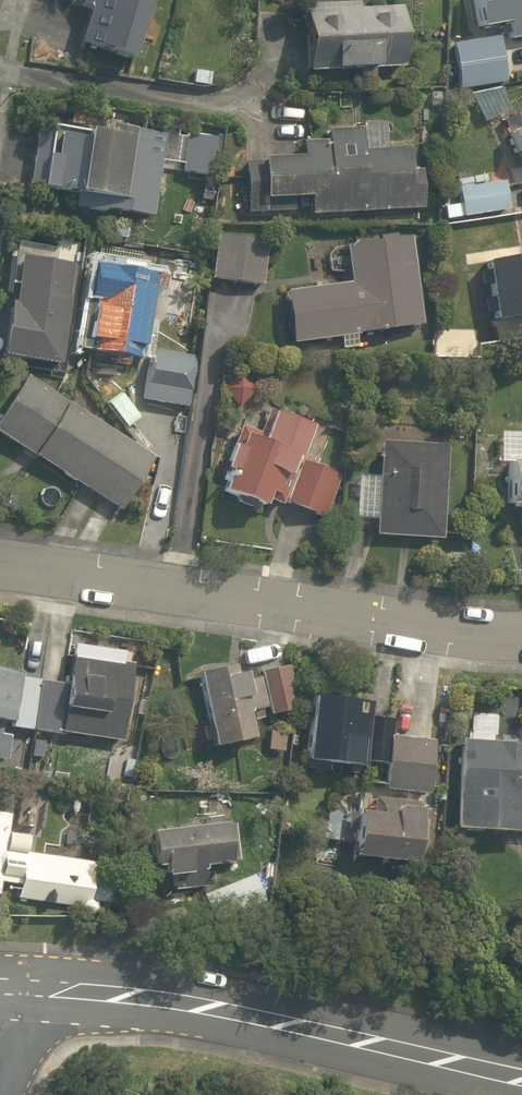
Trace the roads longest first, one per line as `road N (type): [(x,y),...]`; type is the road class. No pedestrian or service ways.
road 1 (tertiary): [(521,1076),(213,1009),(0,988)]
road 2 (residential): [(0,565),(521,639)]

